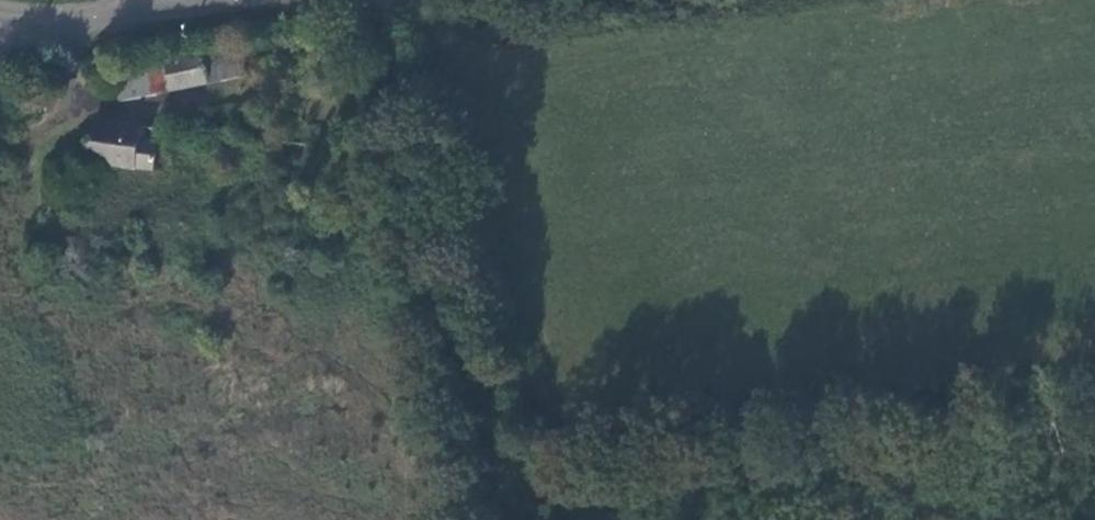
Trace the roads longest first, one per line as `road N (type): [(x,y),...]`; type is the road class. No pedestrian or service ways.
road 1 (track): [(365,0),(416,187)]

